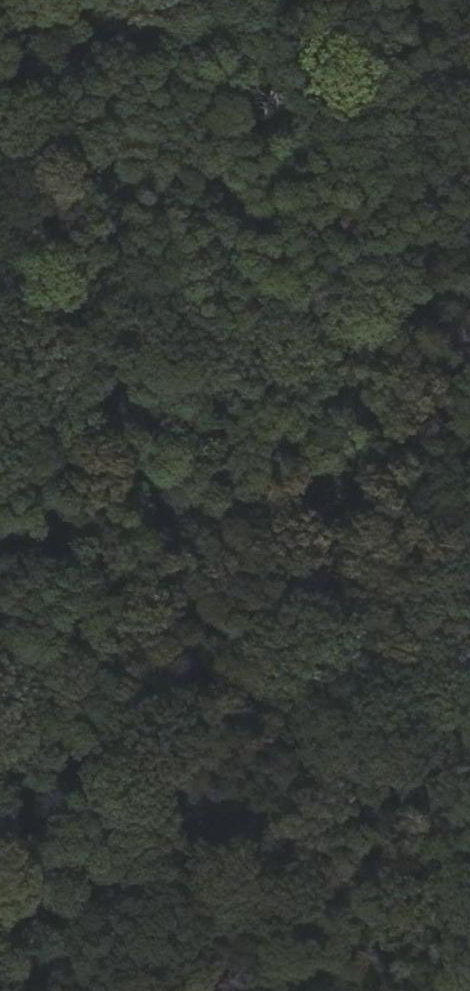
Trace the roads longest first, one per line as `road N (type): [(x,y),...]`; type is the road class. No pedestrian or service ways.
road 1 (track): [(0,801),(469,278)]

